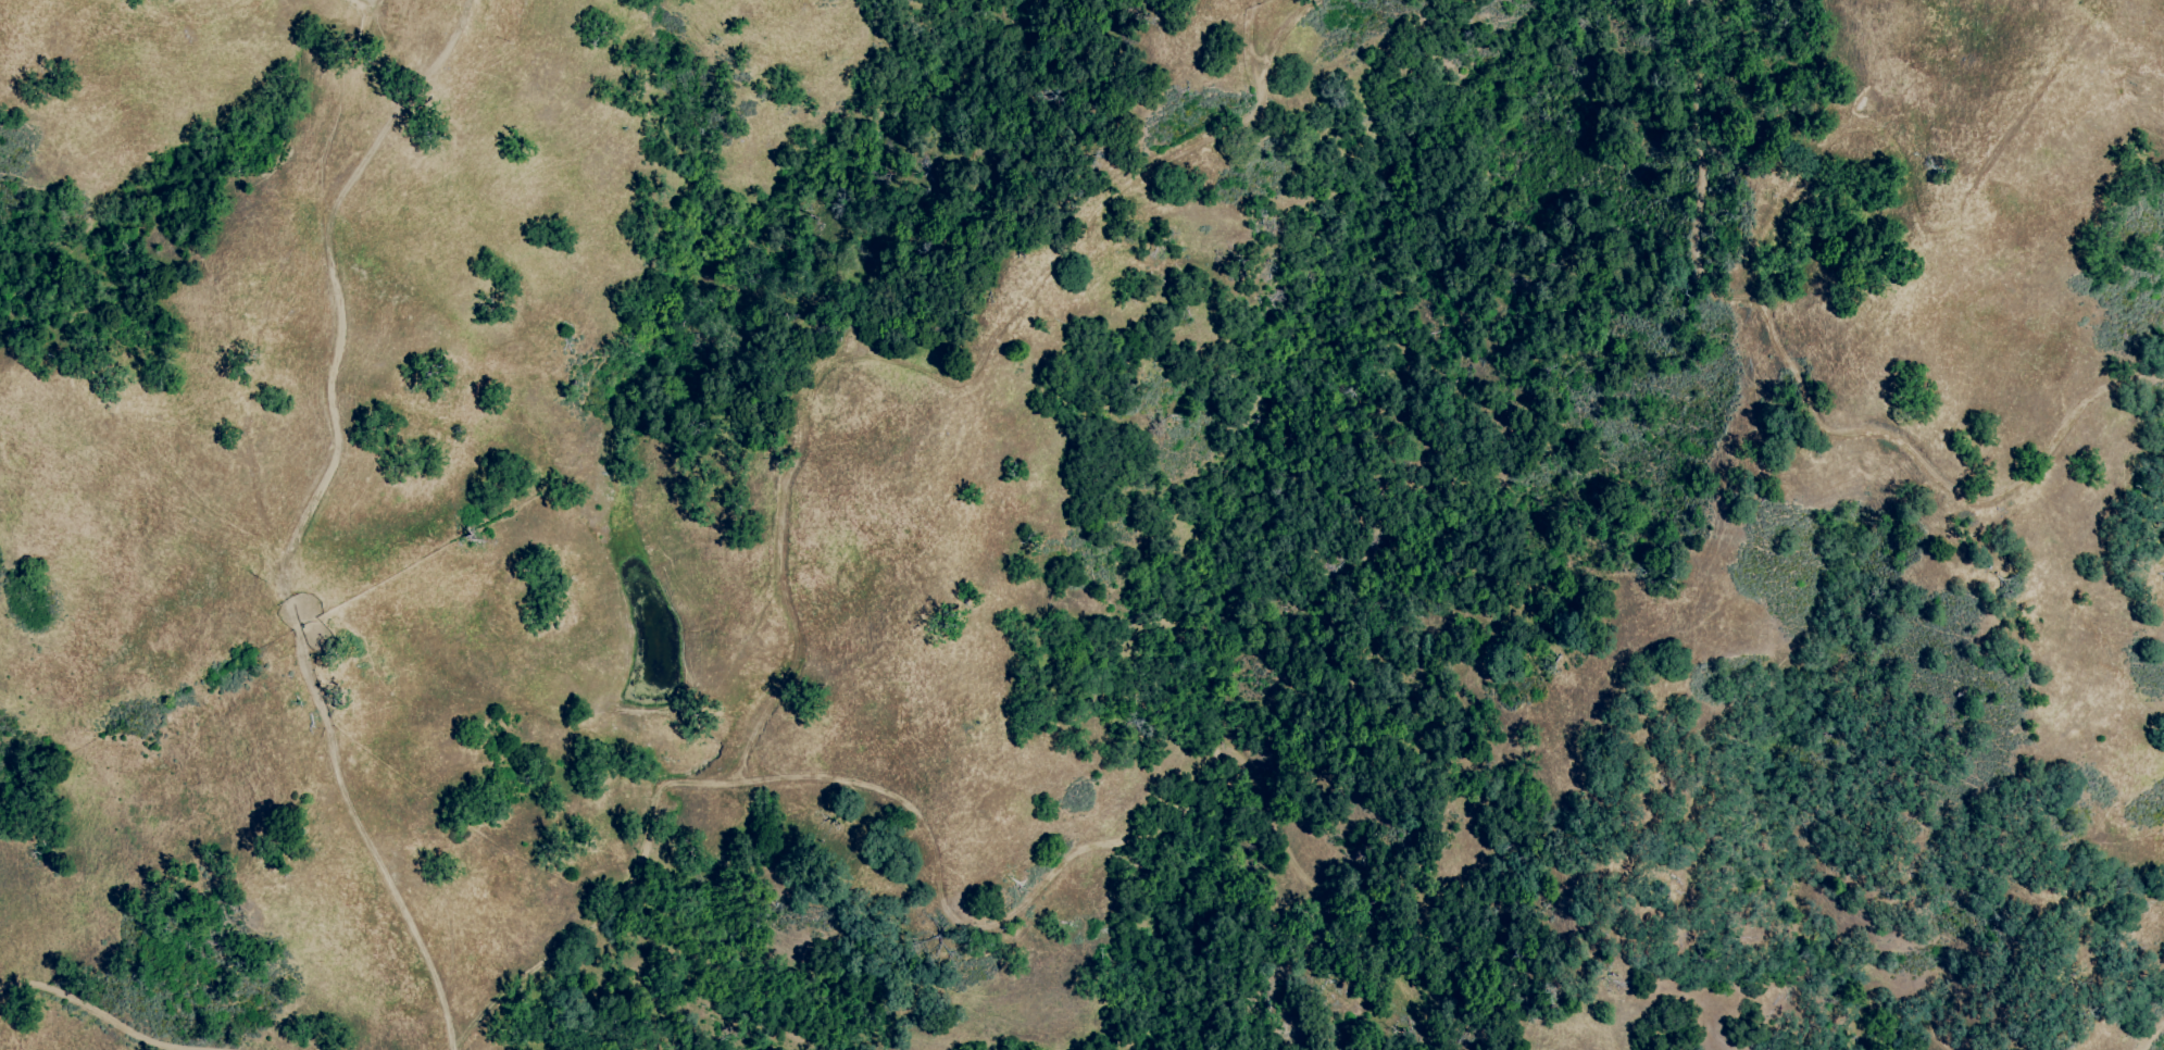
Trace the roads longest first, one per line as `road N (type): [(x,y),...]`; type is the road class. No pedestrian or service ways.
road 1 (track): [(452,1046),(437,977),(352,811),(290,567),(299,526),(339,445),(326,227),(455,37),(467,0)]
road 2 (track): [(452,1046),(534,966),(627,905),(649,860),(658,789),(668,782),(842,779),(895,795),(922,814),(942,903),(956,927),(985,935),(1022,914),(1078,850),(1137,825)]
road 3 (track): [(0,990),(39,987),(67,996),(158,1045),(195,1049)]

